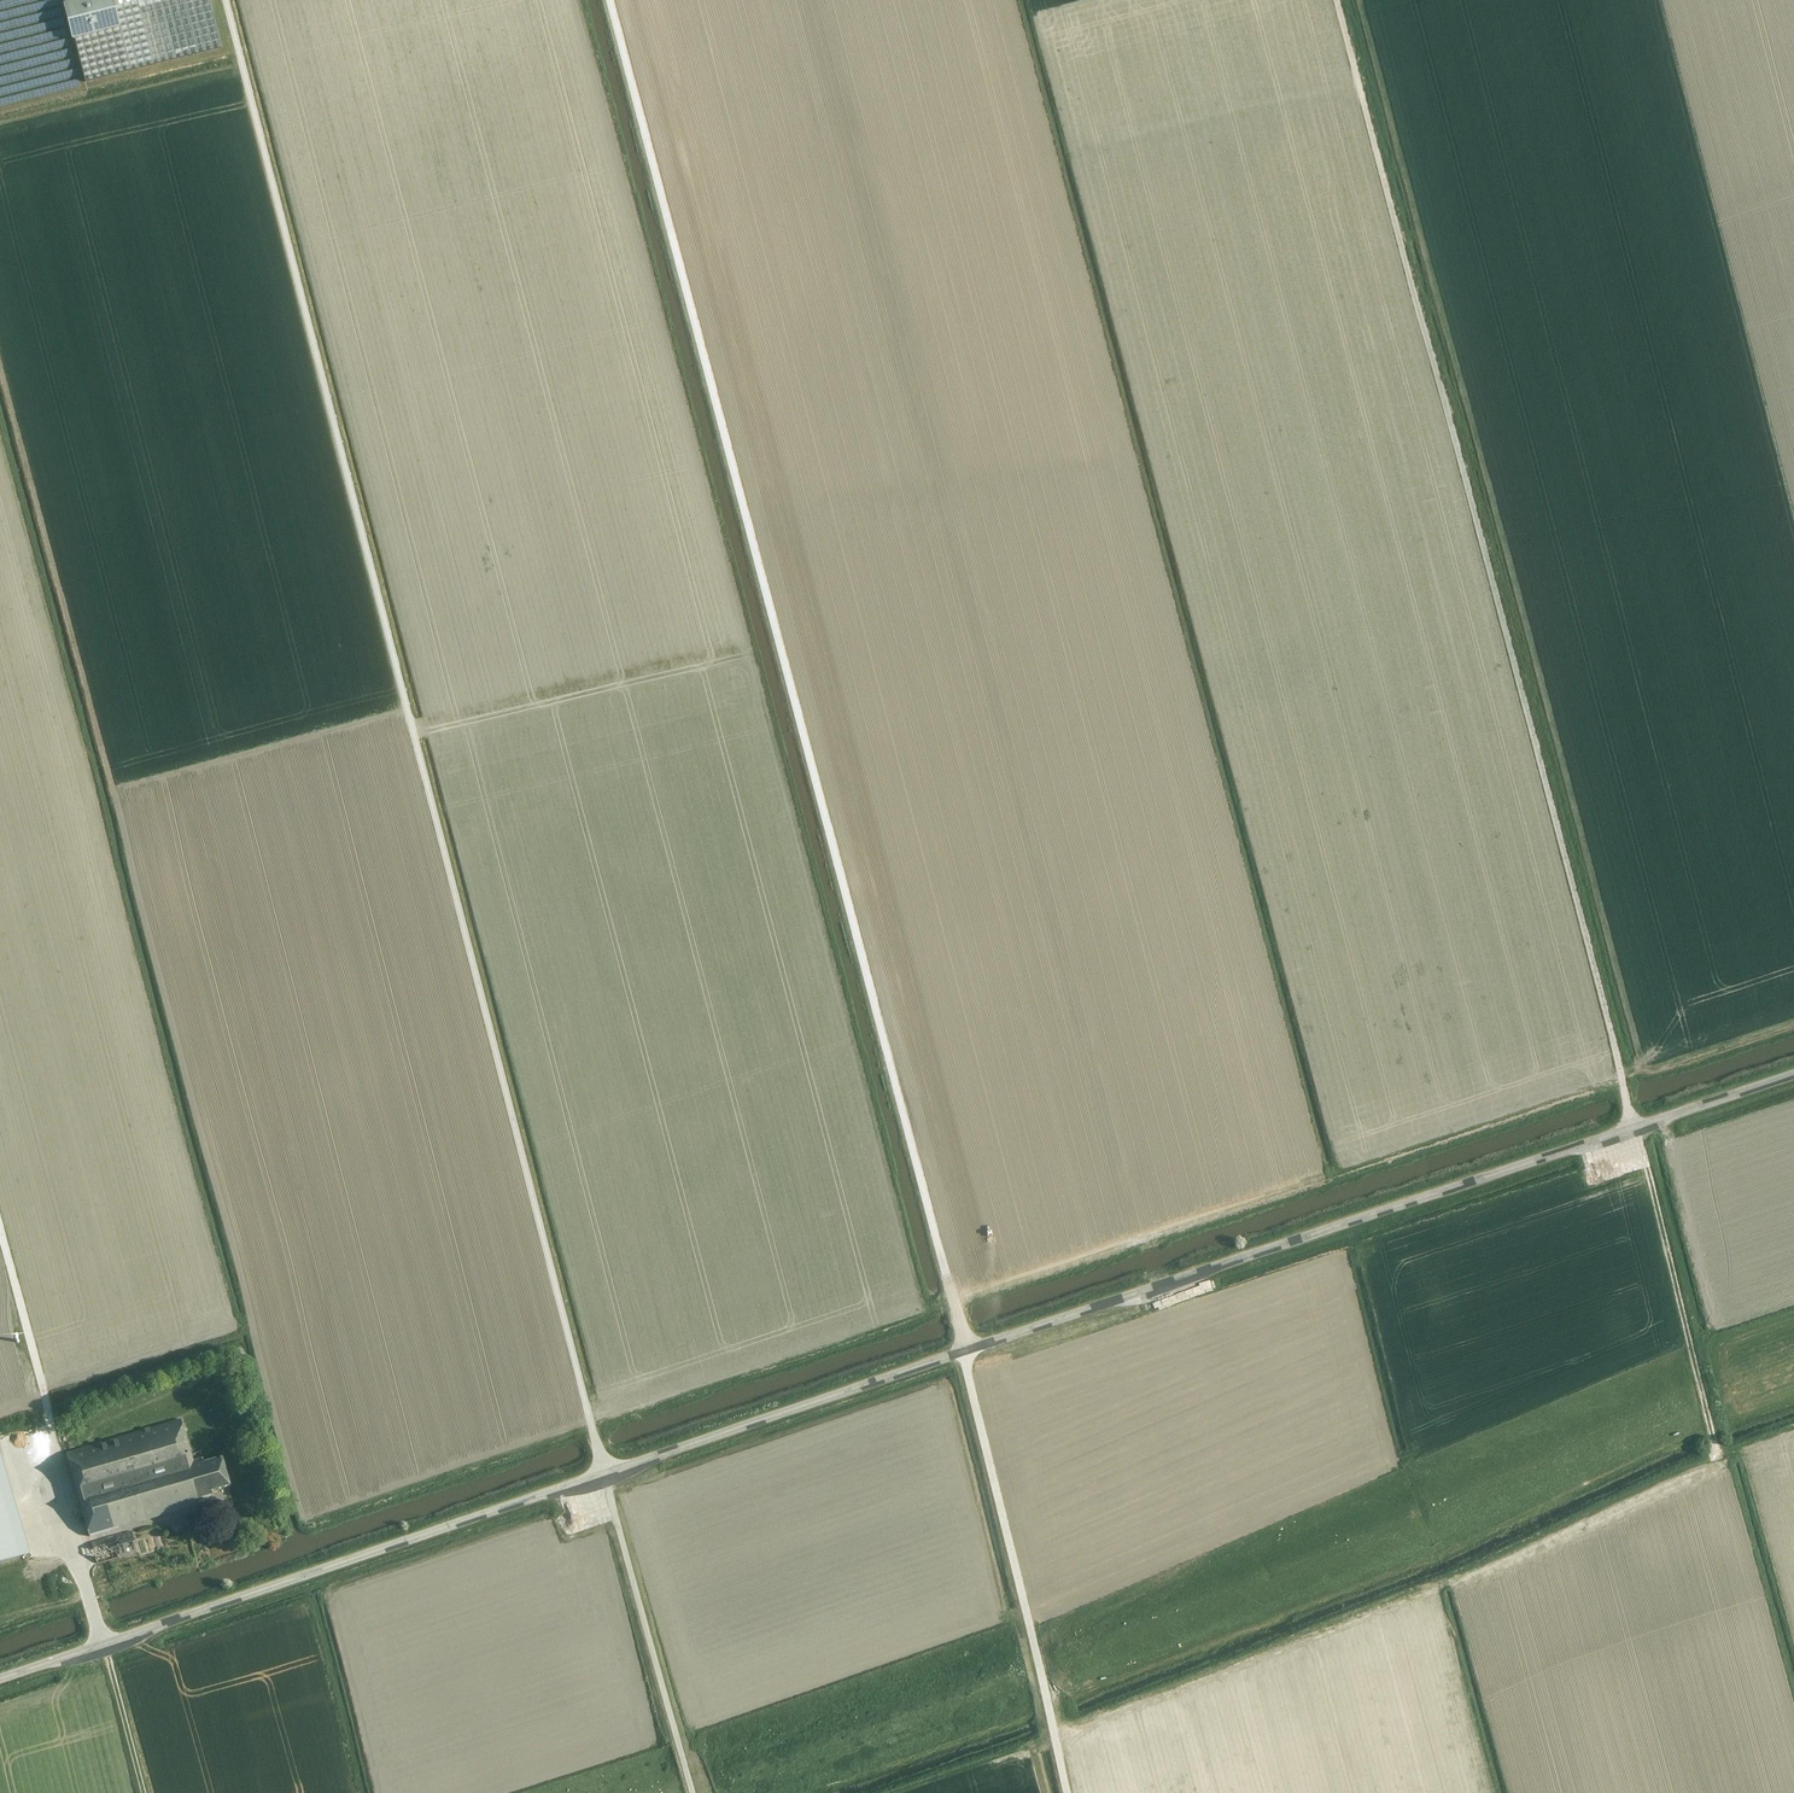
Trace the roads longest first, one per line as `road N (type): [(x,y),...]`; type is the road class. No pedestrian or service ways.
road 1 (unclassified): [(229,0),(604,1474)]
road 2 (track): [(819,0),(1162,1287)]
road 3 (unclassified): [(604,1474),(1793,1077)]
road 4 (unclassified): [(0,1677),(604,1474)]

